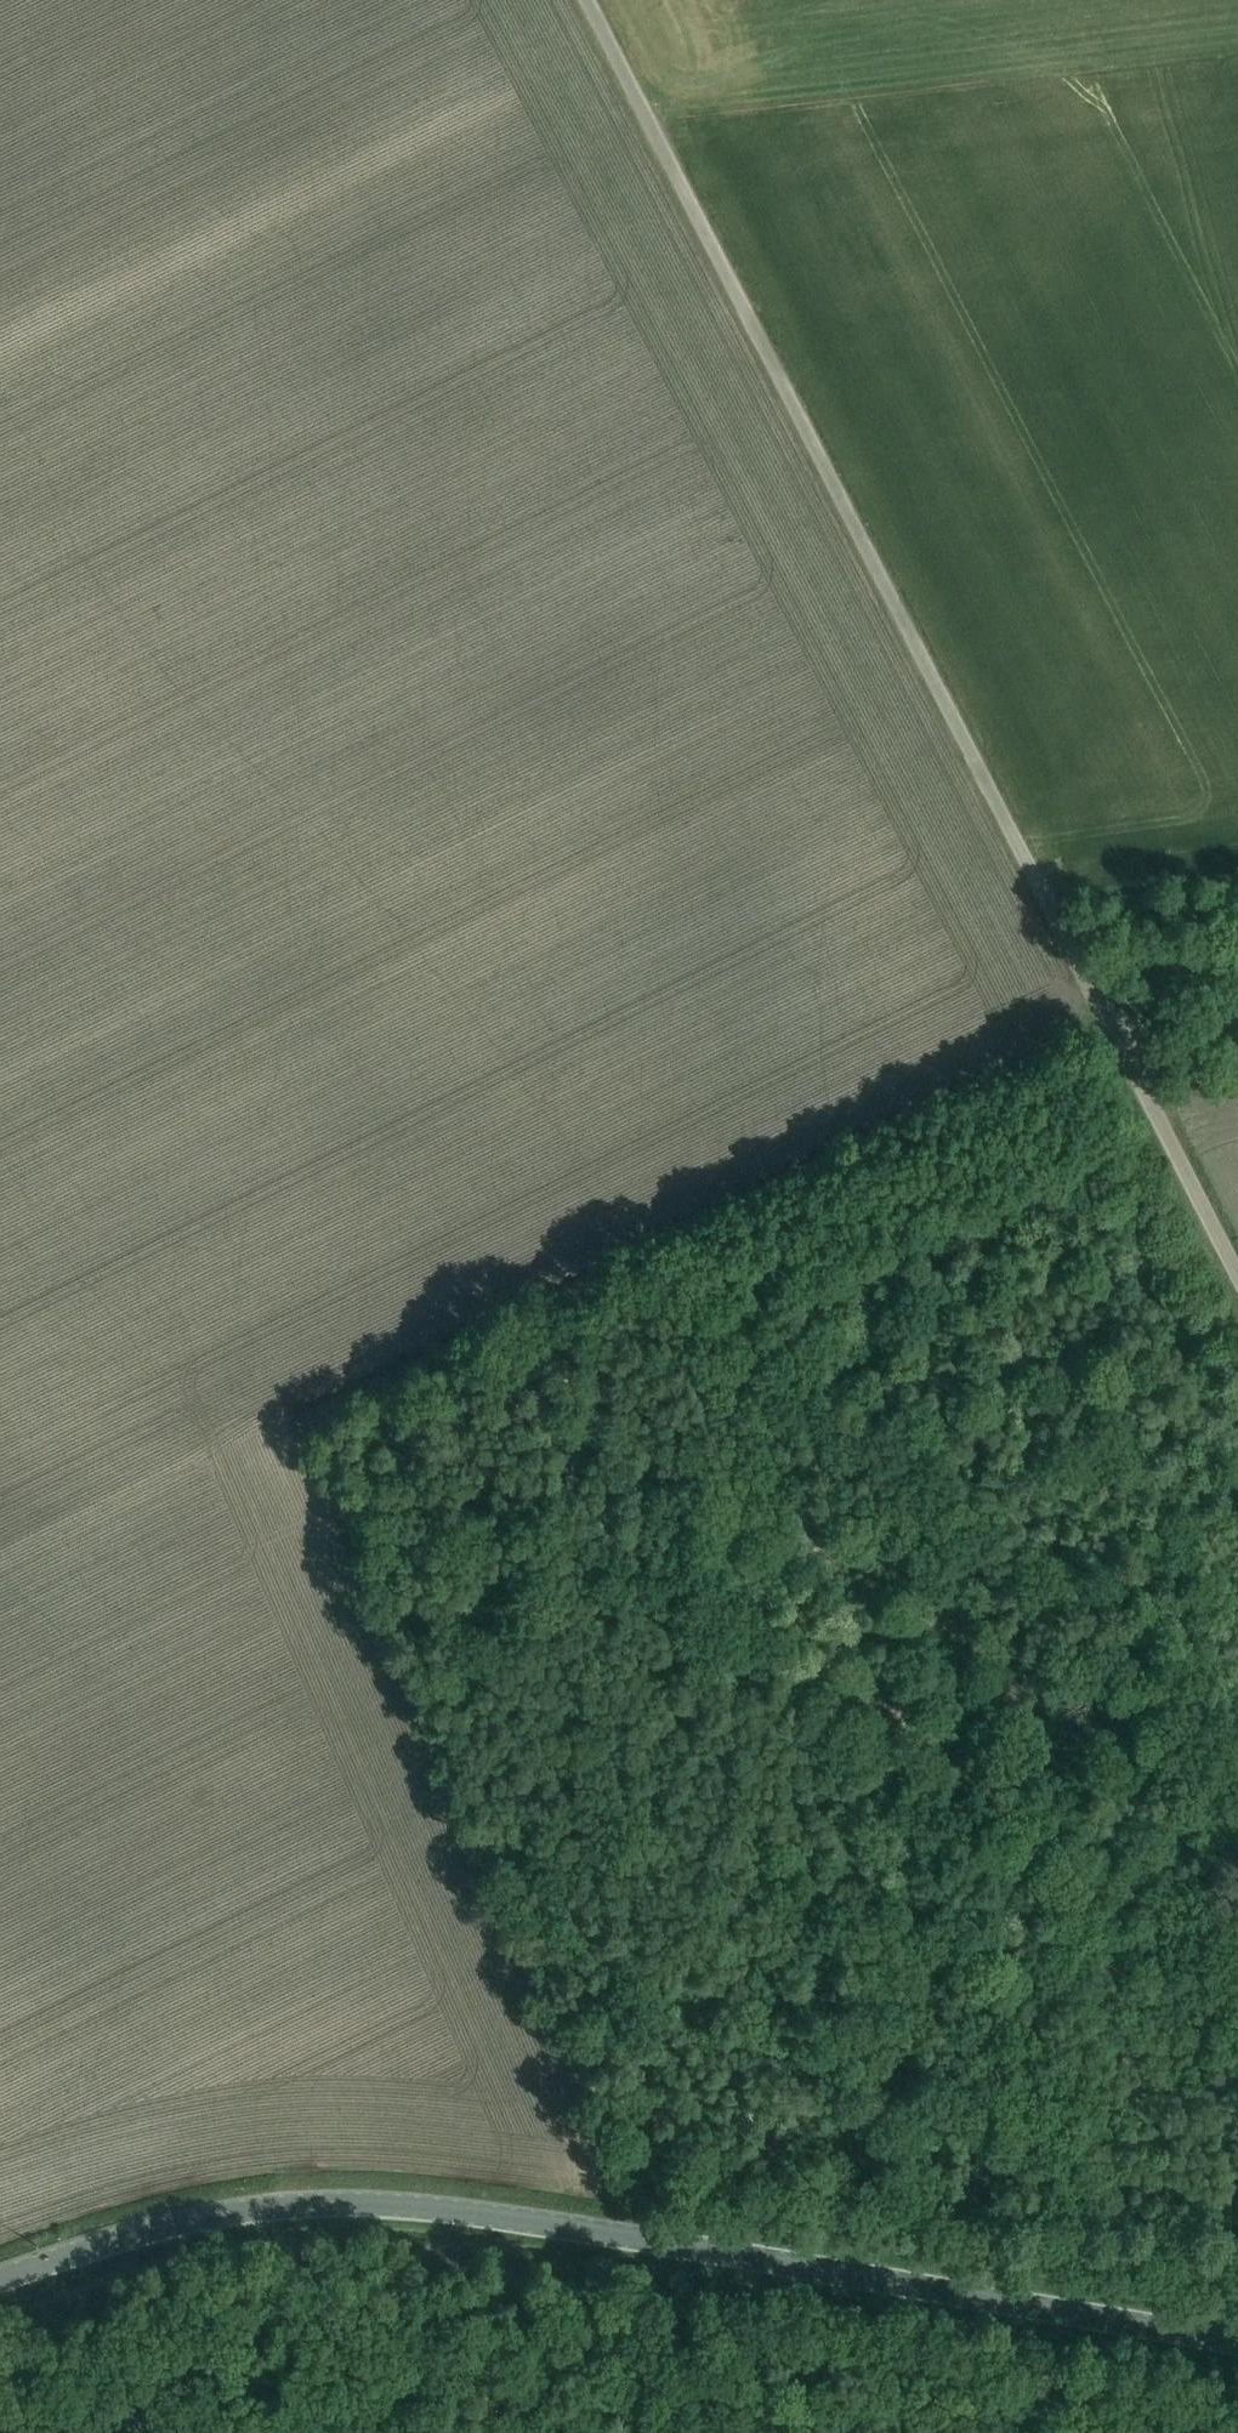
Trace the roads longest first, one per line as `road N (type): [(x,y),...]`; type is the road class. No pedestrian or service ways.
road 1 (unclassified): [(590,0),(1237,1275)]
road 2 (tertiary): [(1237,2342),(388,2201),(267,2203),(183,2219),(0,2278)]

